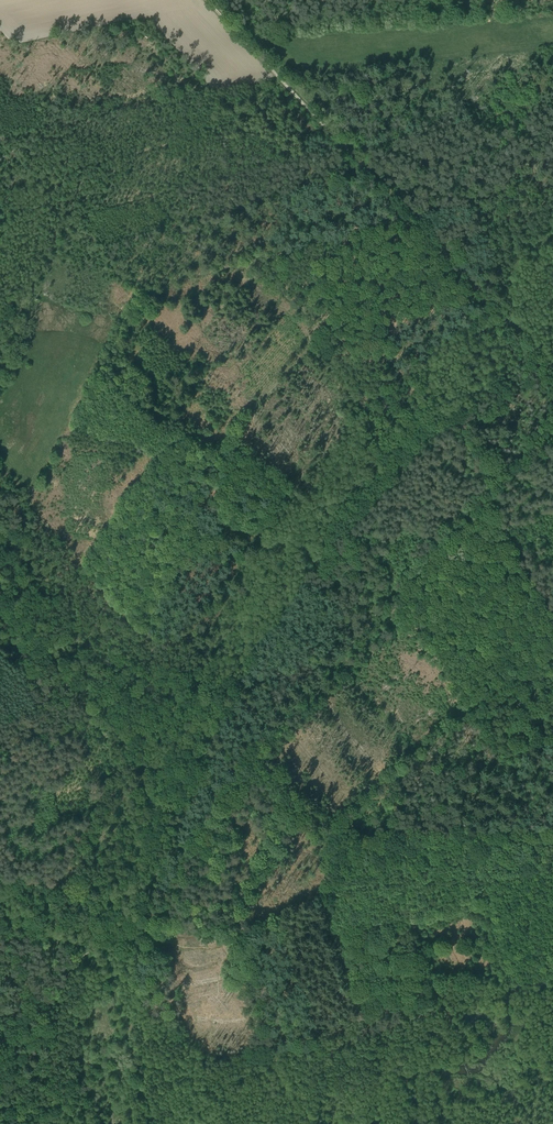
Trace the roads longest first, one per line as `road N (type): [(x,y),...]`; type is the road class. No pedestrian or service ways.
road 1 (track): [(205,0),(517,328)]
road 2 (track): [(255,757),(432,555),(552,438)]
road 3 (track): [(94,945),(158,912),(177,868),(255,757)]
road 4 (track): [(416,223),(481,202),(507,181),(544,176)]

